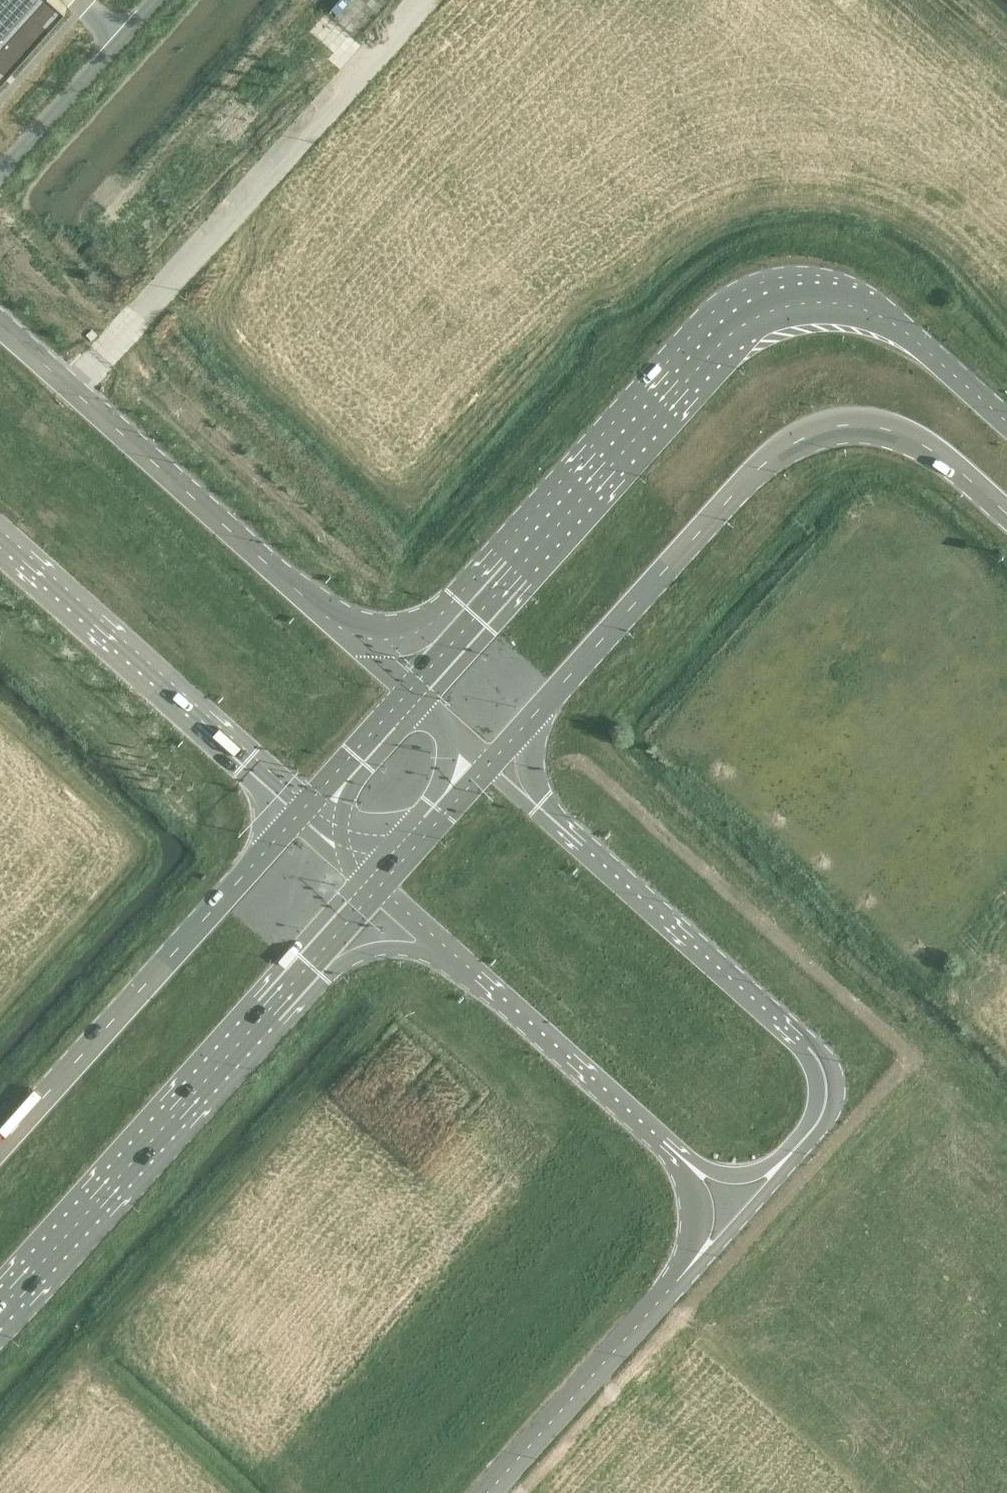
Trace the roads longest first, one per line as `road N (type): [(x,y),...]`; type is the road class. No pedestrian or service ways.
road 1 (secondary): [(1006,421),(876,312),(807,301),(775,309),(708,355),(445,649)]
road 2 (secondary): [(537,709),(748,478),(803,441),(844,426),(896,434),(958,466),(1006,510)]
road 3 (unclassified): [(72,387),(423,0)]
road 4 (unclassified): [(792,1151),(825,1107),(819,1058),(532,798)]
road 5 (secondary): [(0,1307),(323,950)]
road 6 (secondary): [(298,814),(0,1146)]
road 7 (unclassified): [(0,547),(298,814)]
road 8 (unclassified): [(345,630),(72,387)]
road 9 (unclassified): [(678,1280),(487,1492)]
road 10 (unclassified): [(478,973),(664,1140)]
road 11 (unclassified): [(0,175),(157,0)]
road 12 (unclassified): [(678,1280),(773,1184),(792,1151)]
road 13 (secondary): [(411,688),(298,814)]
road 14 (secondary): [(379,888),(487,767)]
road 15 (unclassified): [(323,950),(357,955),(396,947),(478,973)]
road 16 (unclassified): [(664,1140),(698,1208),(678,1280)]
road 17 (unclassified): [(664,1140),(712,1169),(739,1174),(792,1151)]
road 18 (unclassified): [(379,888),(478,973)]

